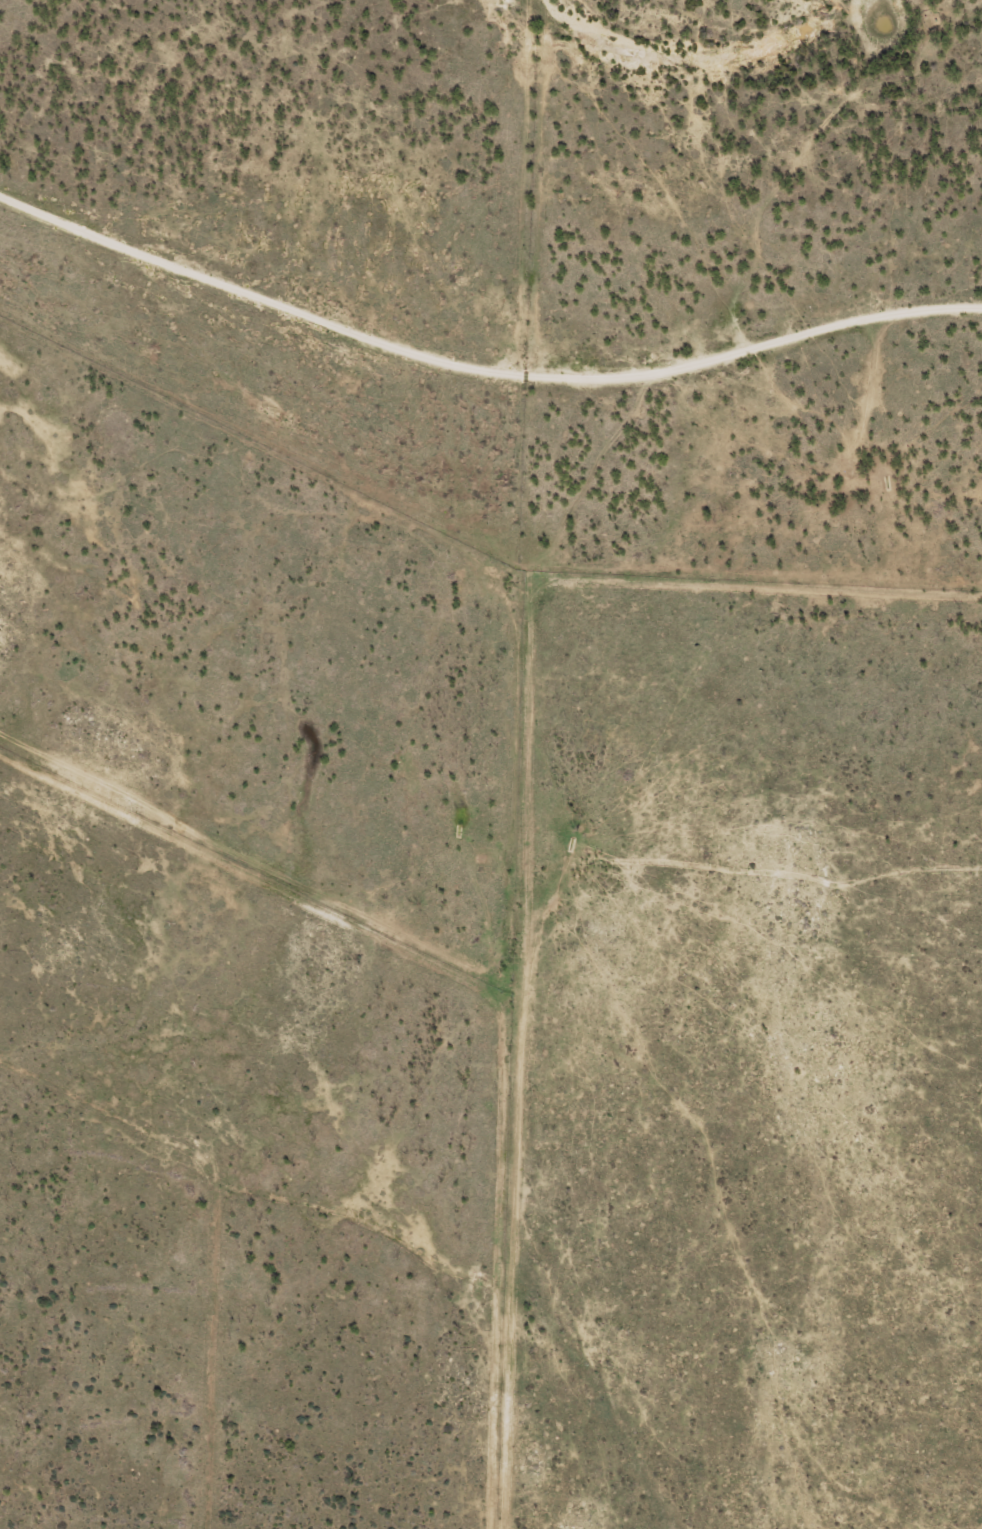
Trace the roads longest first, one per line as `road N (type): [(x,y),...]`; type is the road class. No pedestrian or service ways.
road 1 (track): [(0,196),(117,227),(388,363),(523,399),(704,399),(981,318)]

